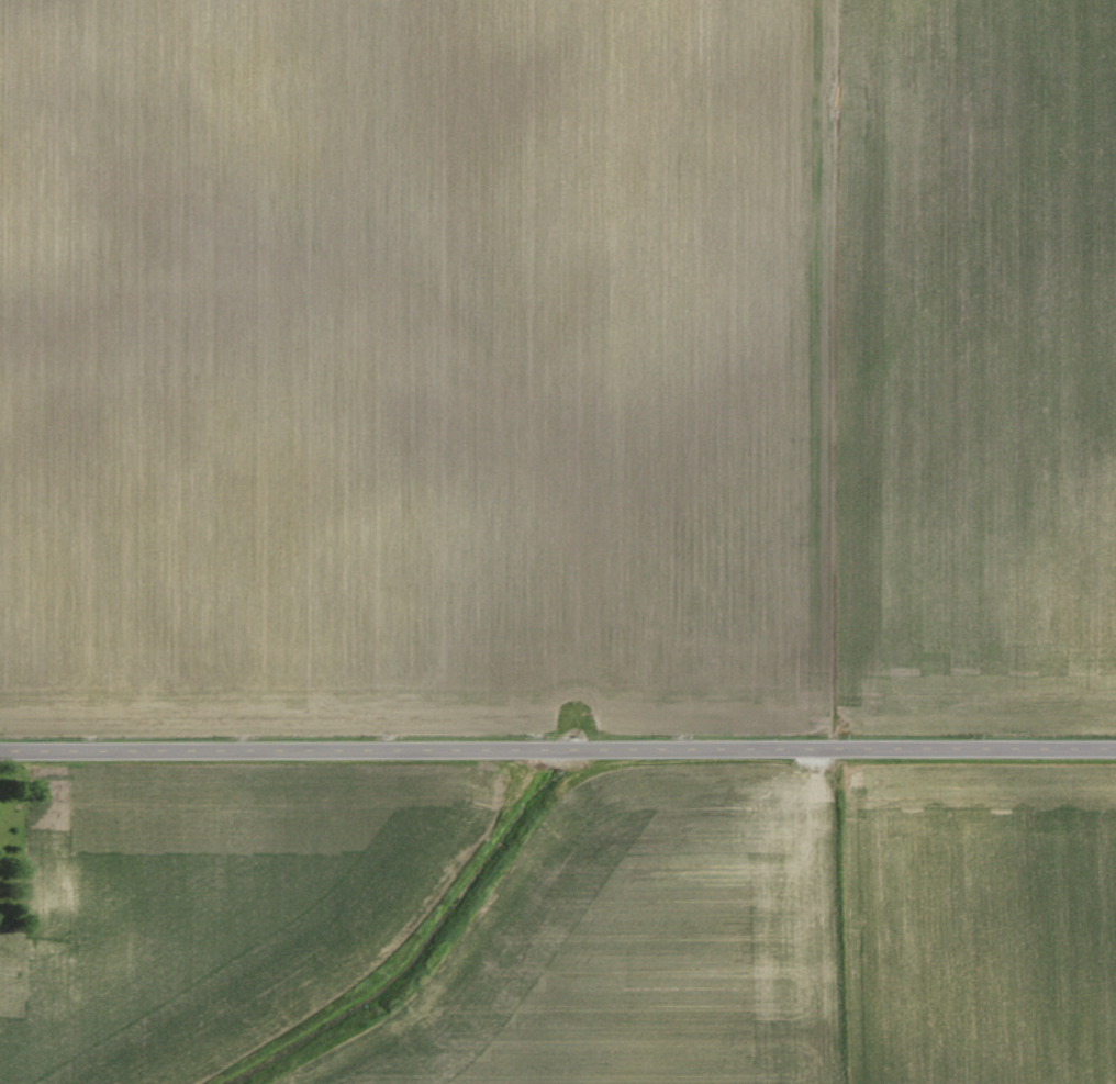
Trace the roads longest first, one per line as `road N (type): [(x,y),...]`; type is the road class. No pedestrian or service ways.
road 1 (residential): [(1115,750),(0,752)]

